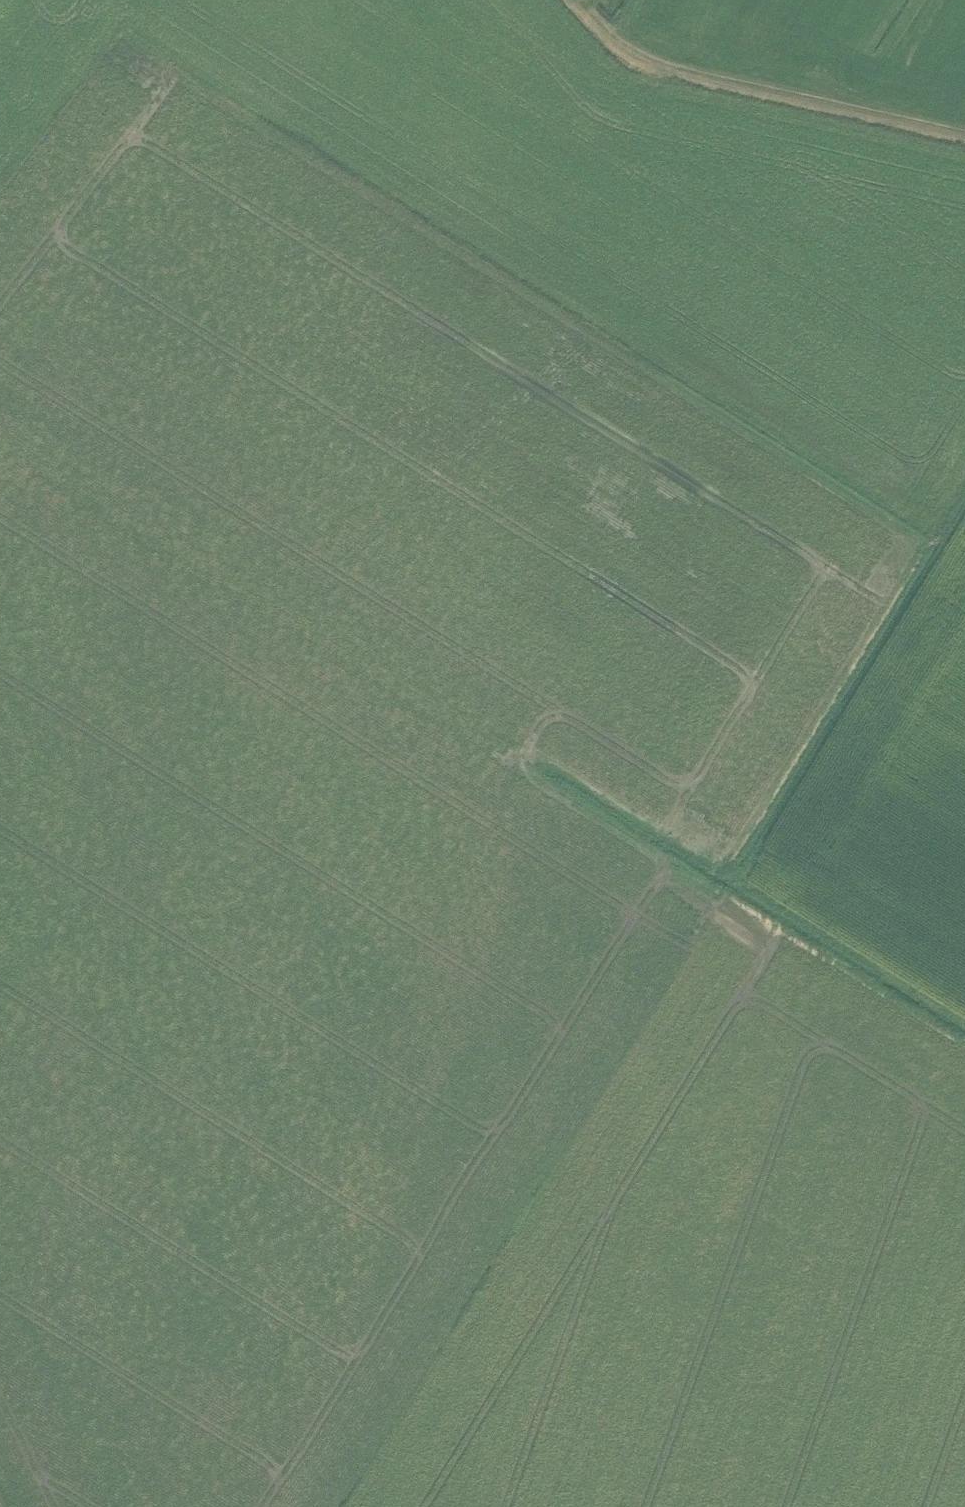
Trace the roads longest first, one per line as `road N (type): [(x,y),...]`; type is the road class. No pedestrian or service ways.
road 1 (track): [(964,131),(670,69),(617,43),(583,0)]

